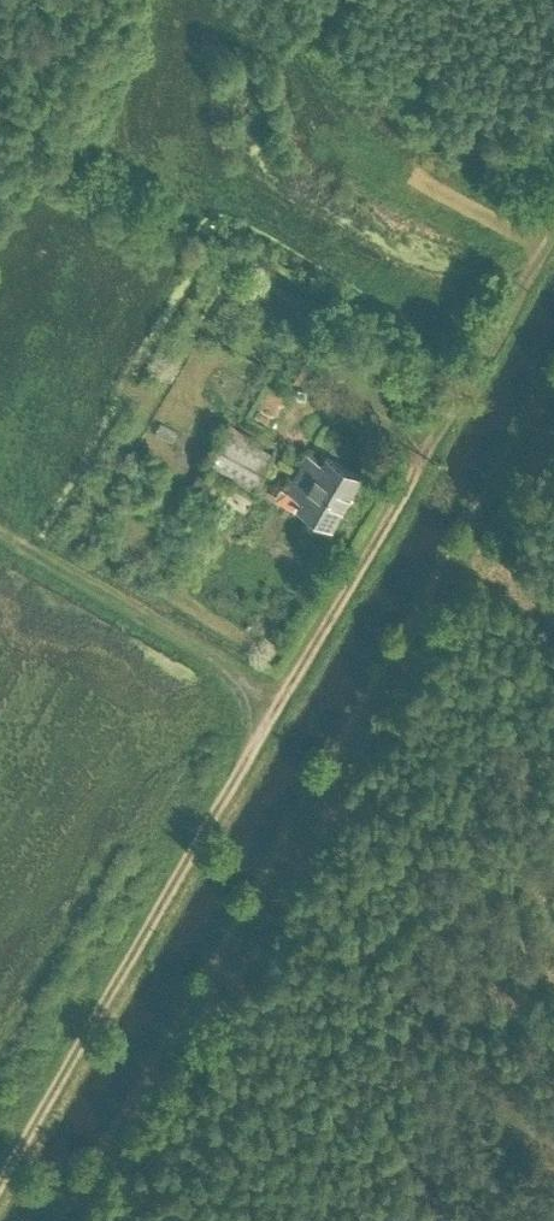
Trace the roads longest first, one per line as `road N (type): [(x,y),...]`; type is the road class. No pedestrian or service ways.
road 1 (track): [(0,1181),(553,234)]
road 2 (track): [(283,700),(0,531)]

